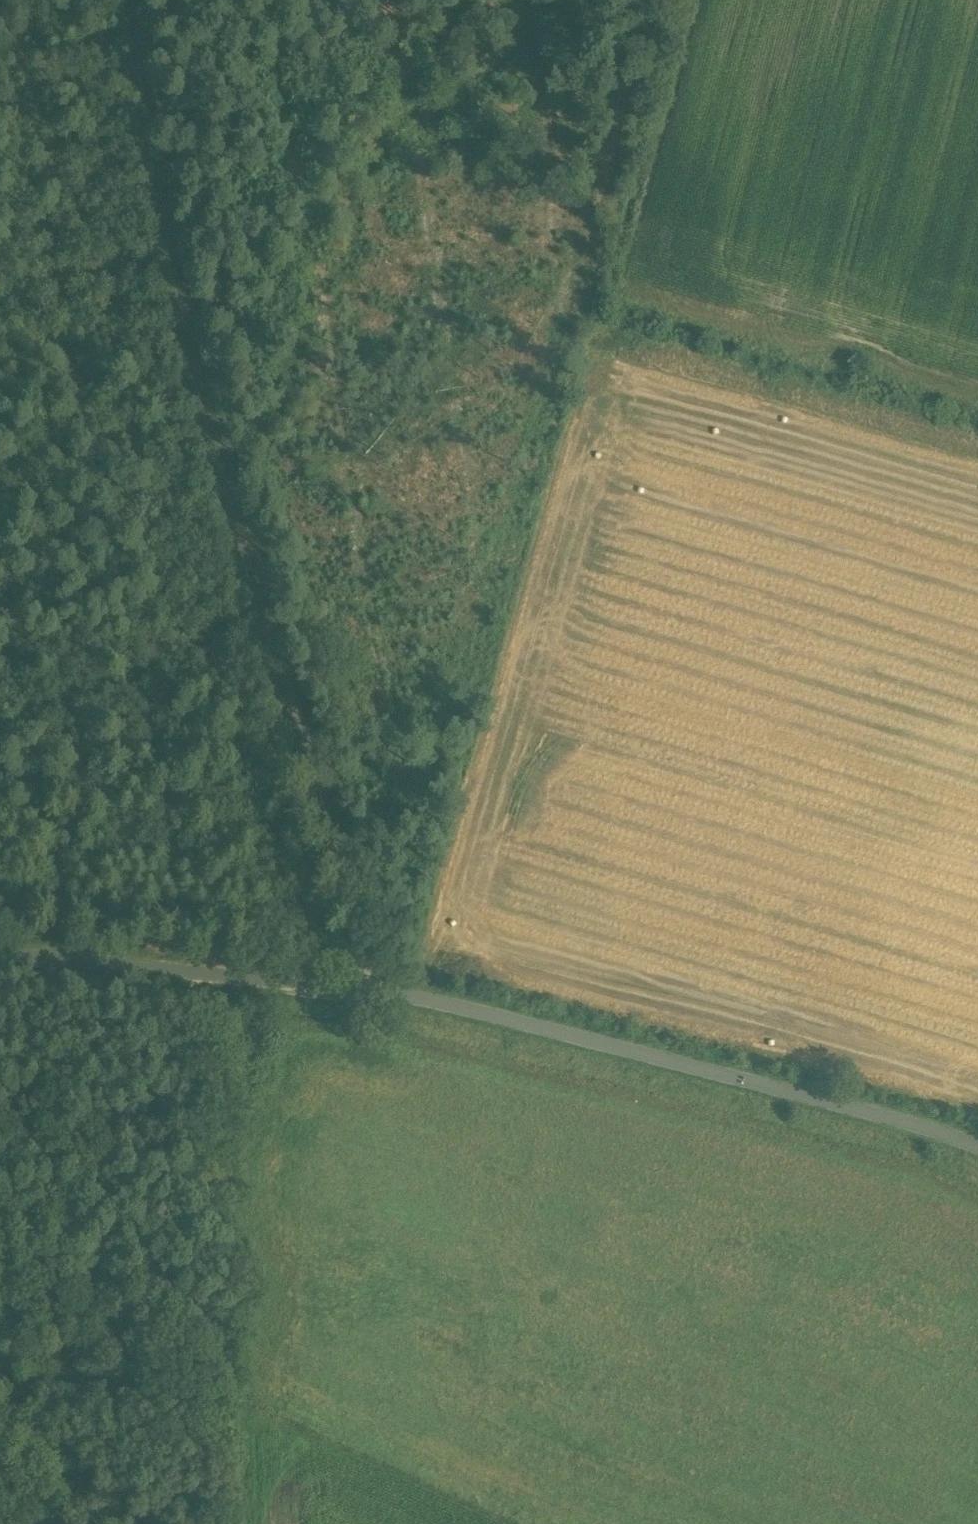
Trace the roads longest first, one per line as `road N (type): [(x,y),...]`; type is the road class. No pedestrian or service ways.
road 1 (track): [(107,0),(265,639),(361,958),(362,991)]
road 2 (unclassified): [(977,1149),(400,995),(0,952)]

